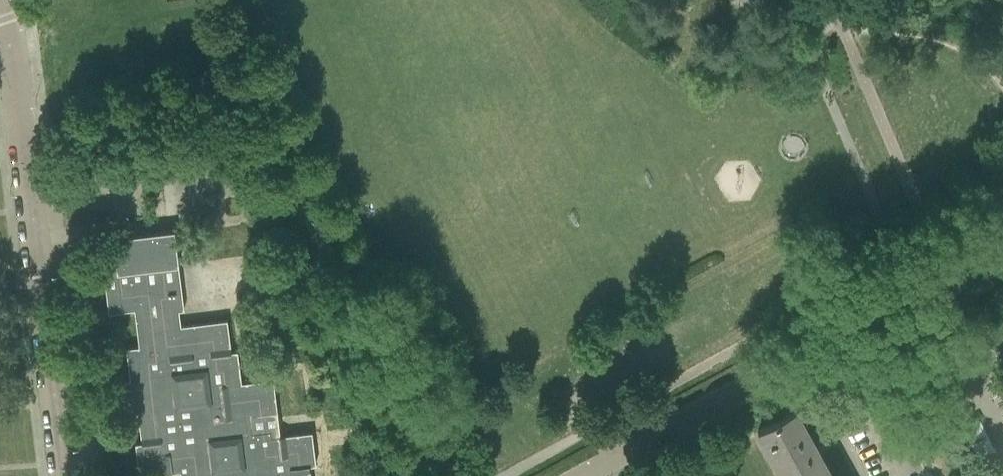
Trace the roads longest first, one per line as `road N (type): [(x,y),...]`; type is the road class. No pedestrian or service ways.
road 1 (residential): [(64,475),(0,6)]
road 2 (residential): [(588,475),(839,348),(910,475)]

